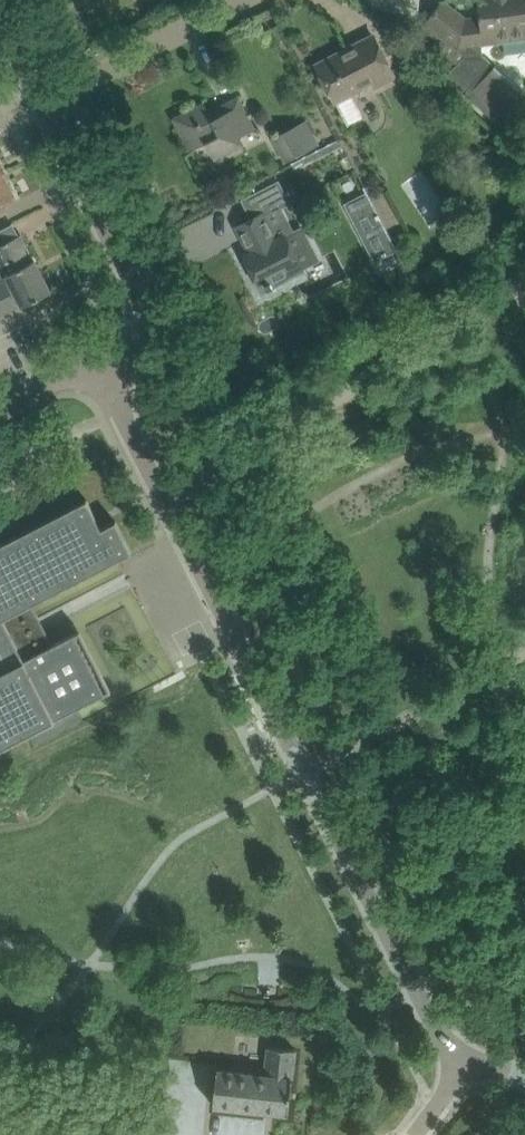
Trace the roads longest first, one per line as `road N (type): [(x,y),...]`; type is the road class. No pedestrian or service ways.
road 1 (tertiary): [(168,508),(302,777),(441,1034),(465,1064)]
road 2 (unclassified): [(524,275),(168,508)]
road 3 (tertiary): [(38,100),(136,295),(117,374)]
road 4 (unclassified): [(38,100),(243,0)]
road 5 (tertiary): [(117,374),(121,411),(168,508)]
road 6 (residential): [(0,407),(55,377),(117,374)]

